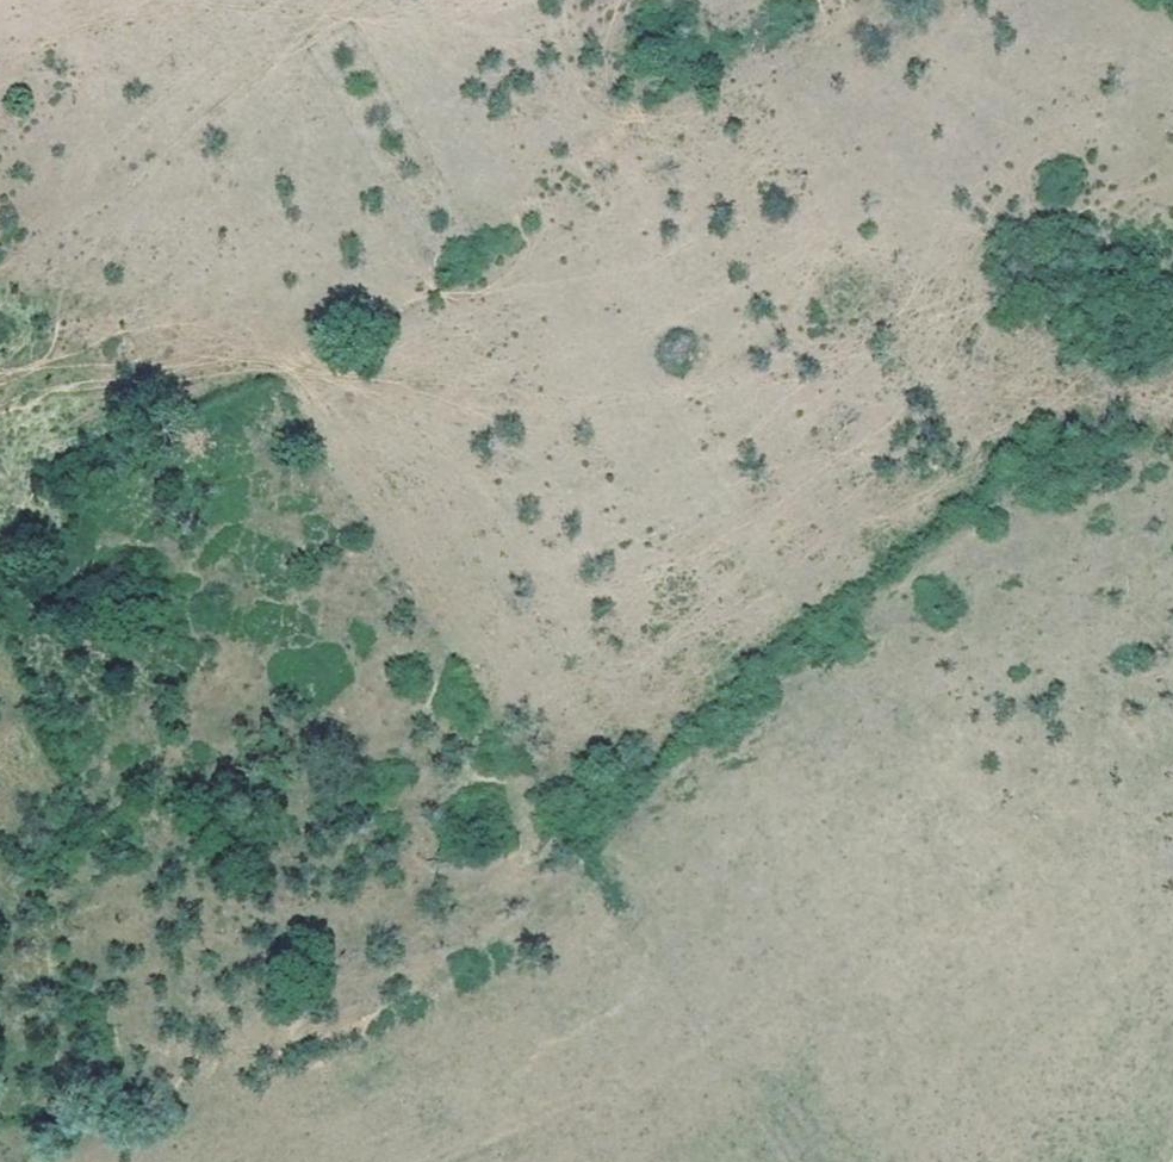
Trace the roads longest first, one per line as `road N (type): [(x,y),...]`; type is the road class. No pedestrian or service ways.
road 1 (track): [(0,563),(12,546),(64,514),(46,468),(101,431),(195,391),(423,270),(574,154),(669,64),(764,0)]

